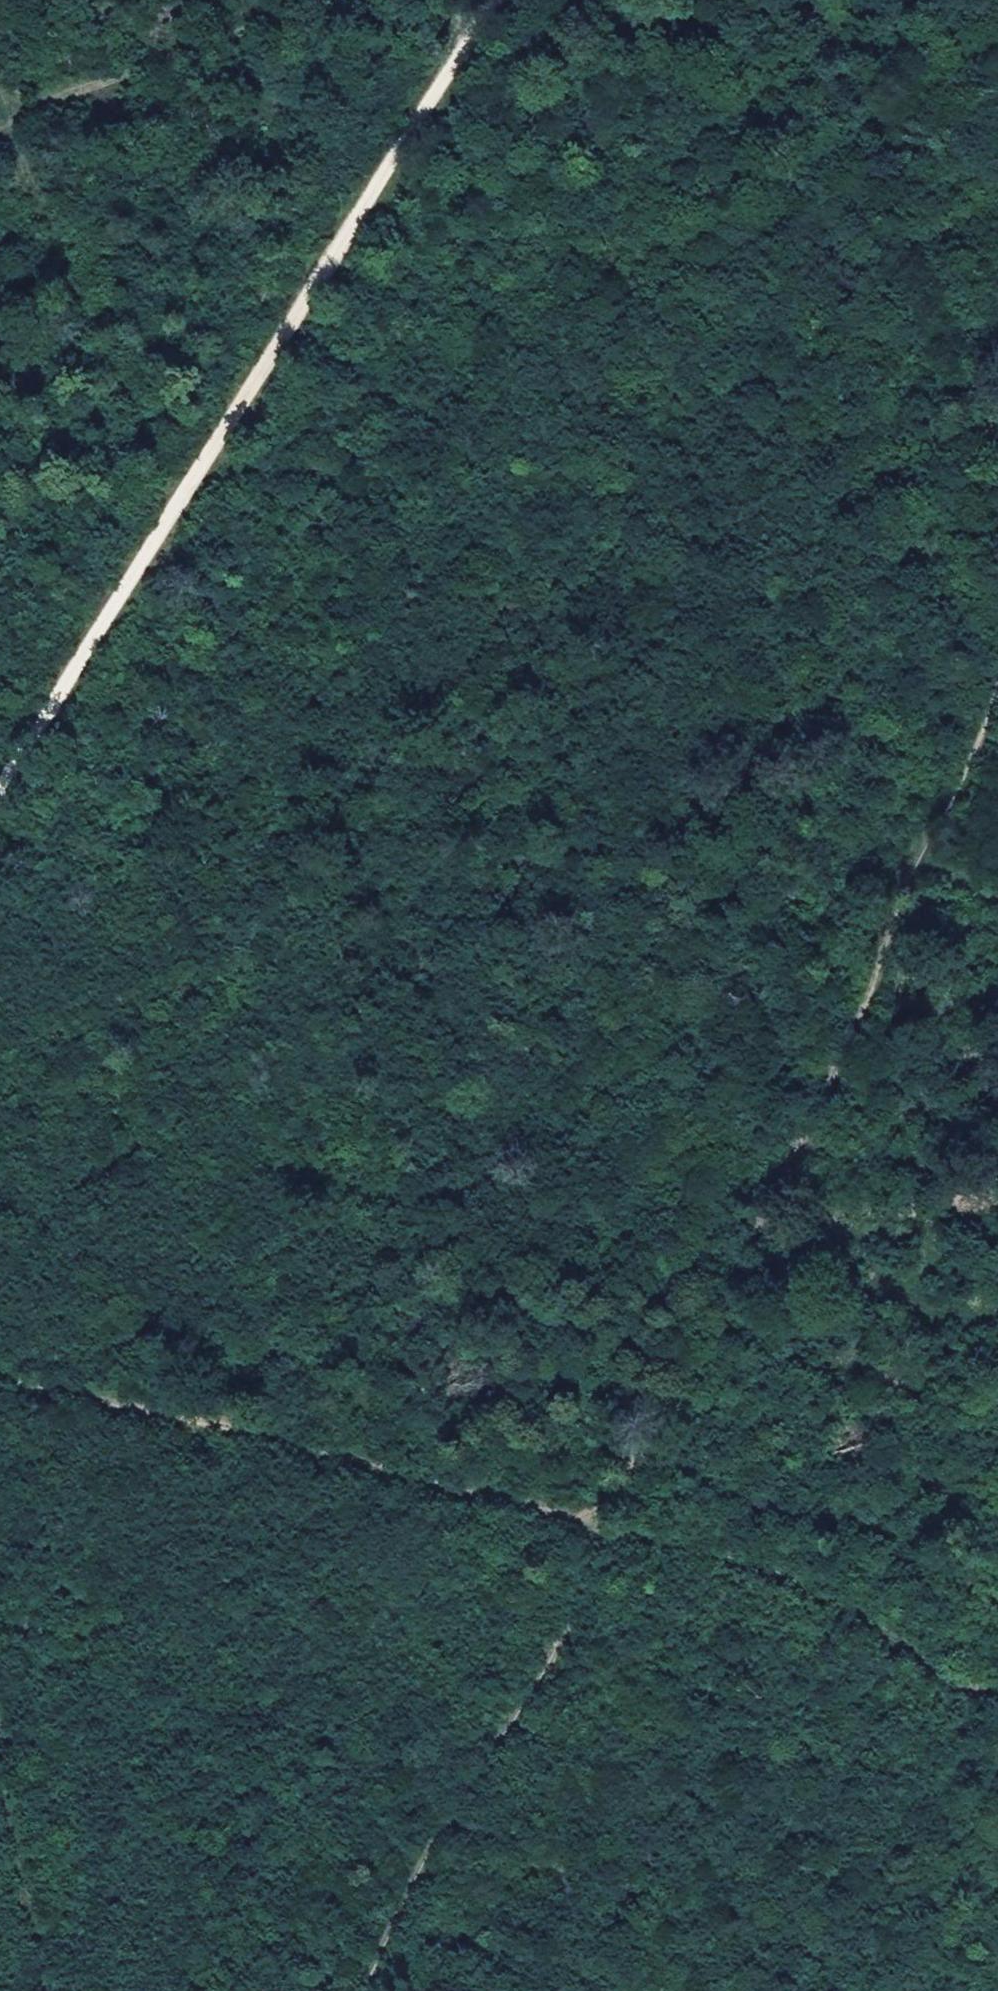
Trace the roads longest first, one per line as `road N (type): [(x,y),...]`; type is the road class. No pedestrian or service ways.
road 1 (track): [(490,0),(0,789)]
road 2 (track): [(997,682),(610,1522)]
road 3 (track): [(610,1522),(770,1564),(904,1648)]

